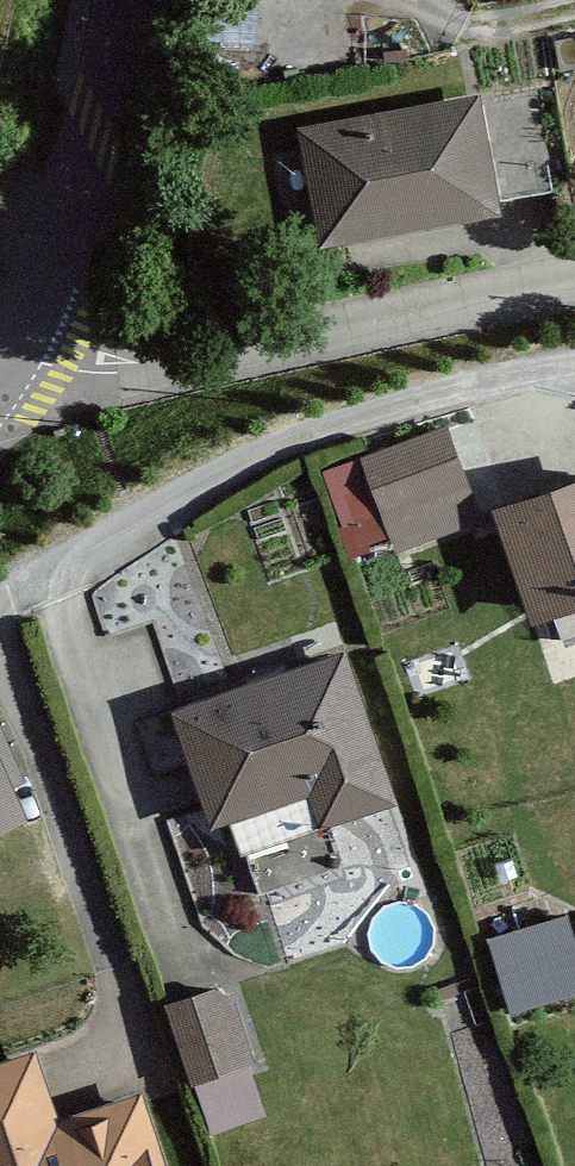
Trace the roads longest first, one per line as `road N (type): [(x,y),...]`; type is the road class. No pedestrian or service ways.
road 1 (residential): [(574,287),(245,354),(66,368),(9,356)]
road 2 (residential): [(9,356),(54,267),(123,0)]

